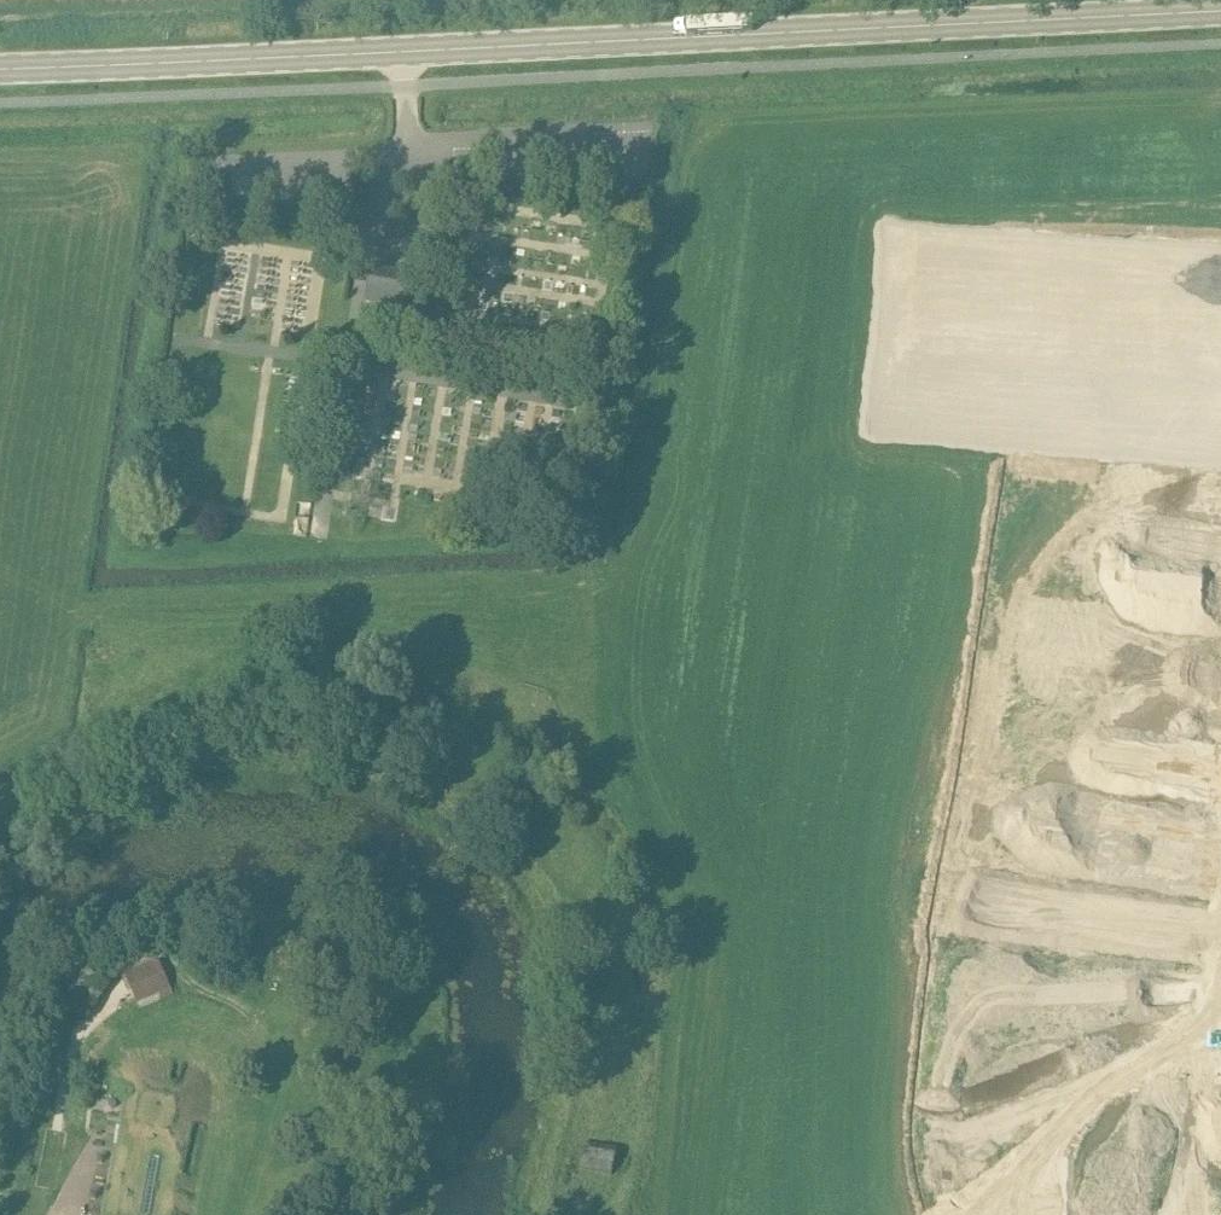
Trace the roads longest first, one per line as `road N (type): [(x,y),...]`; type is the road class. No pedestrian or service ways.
road 1 (secondary): [(0,68),(1220,13)]

